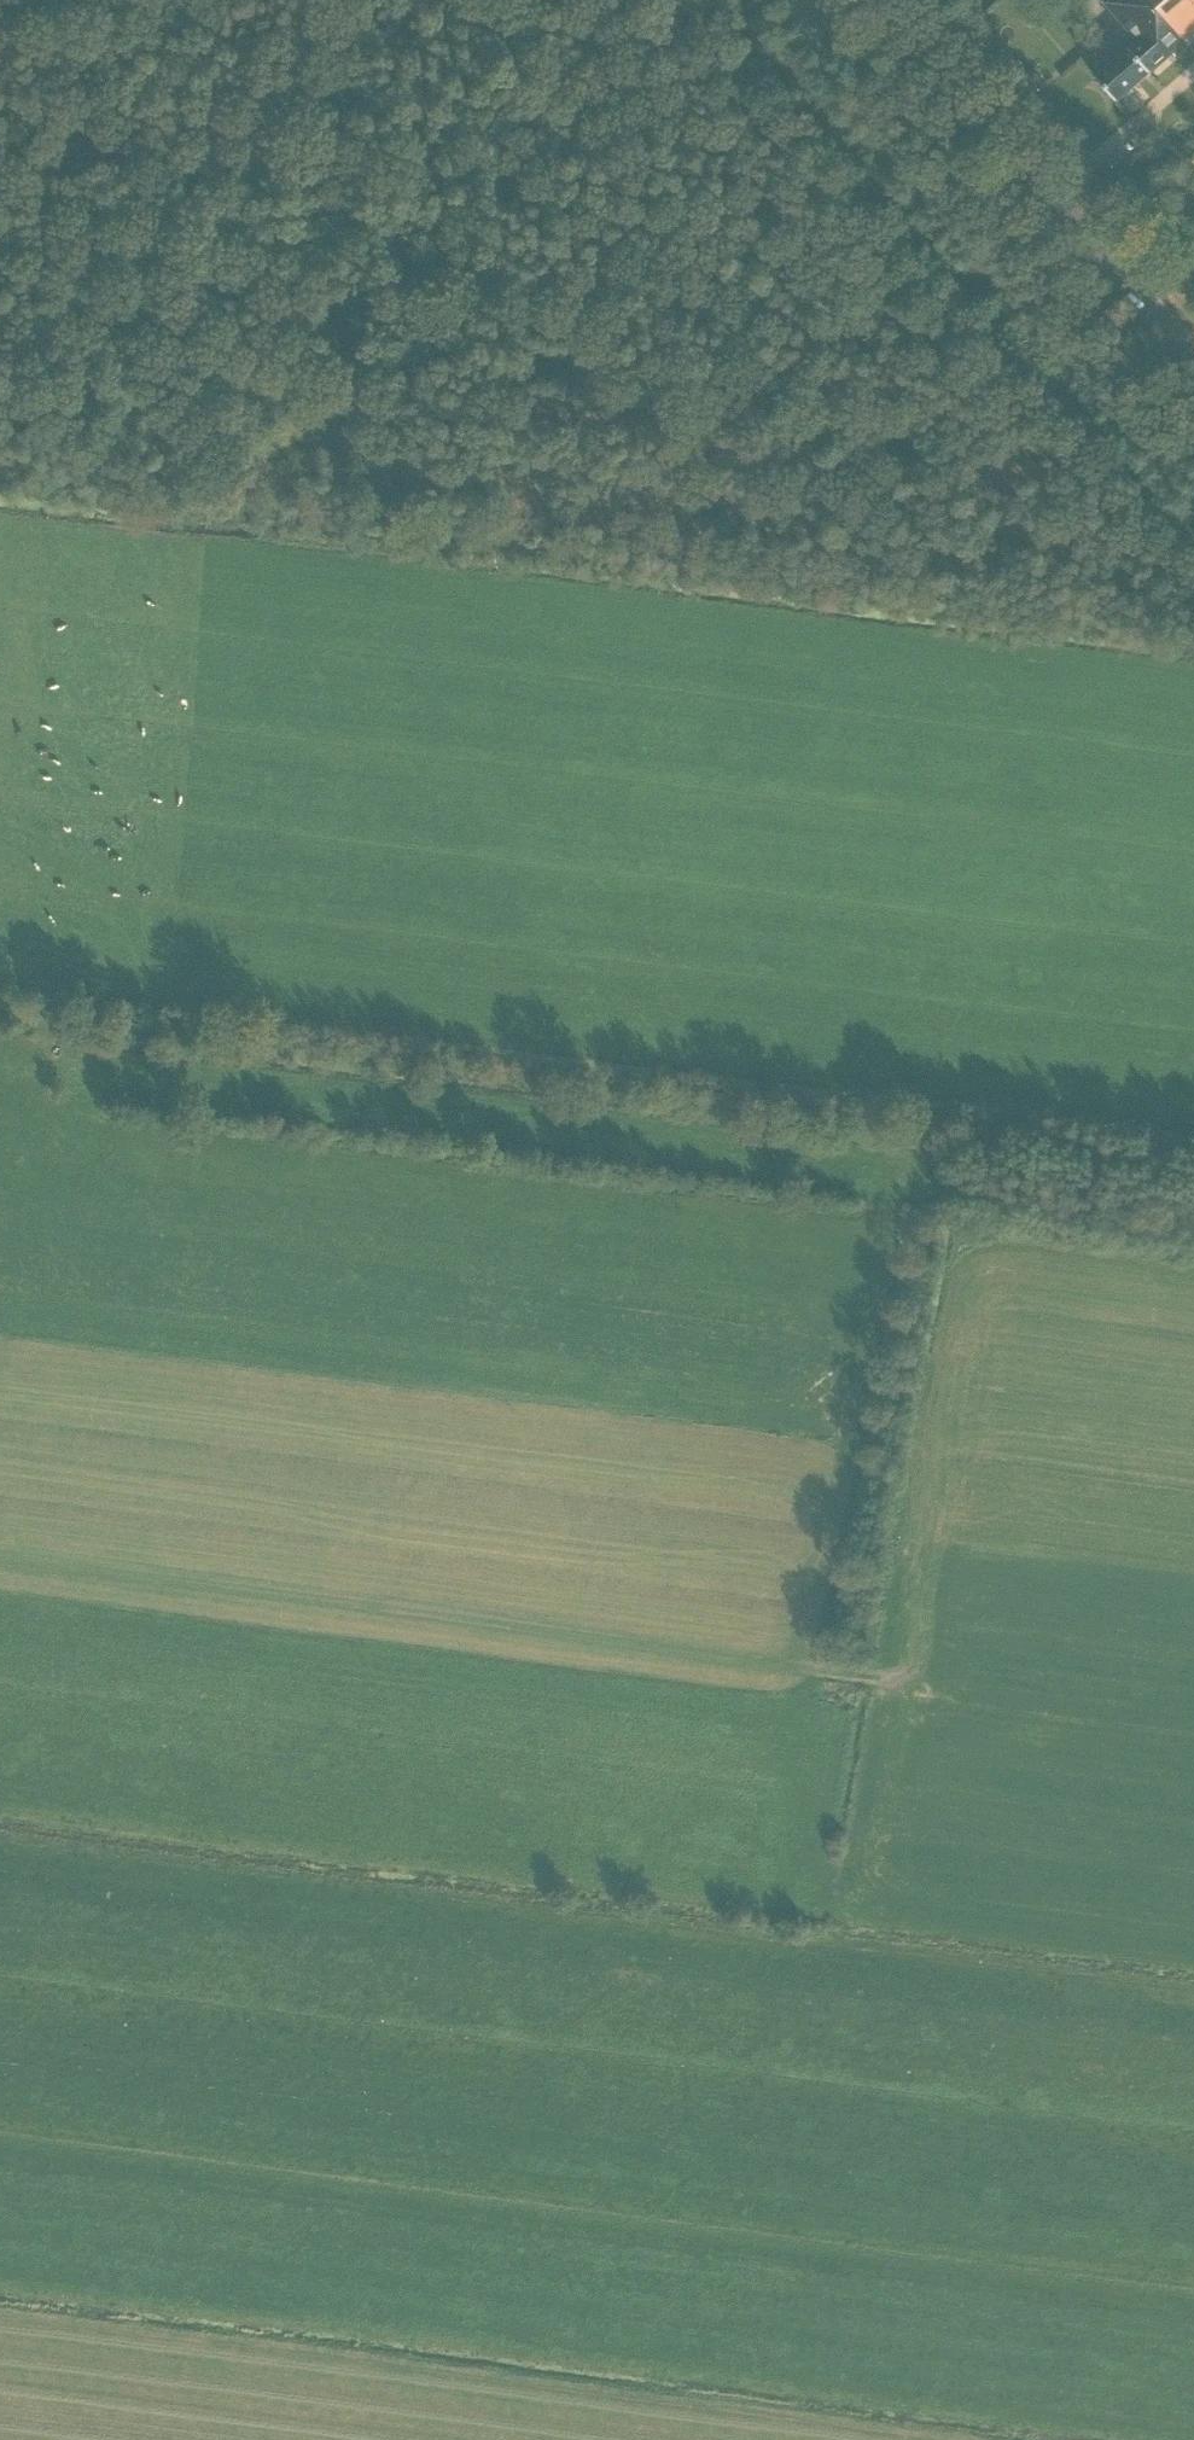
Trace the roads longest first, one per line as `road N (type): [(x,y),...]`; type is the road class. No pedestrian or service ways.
road 1 (tertiary): [(1193,353),(885,0)]

